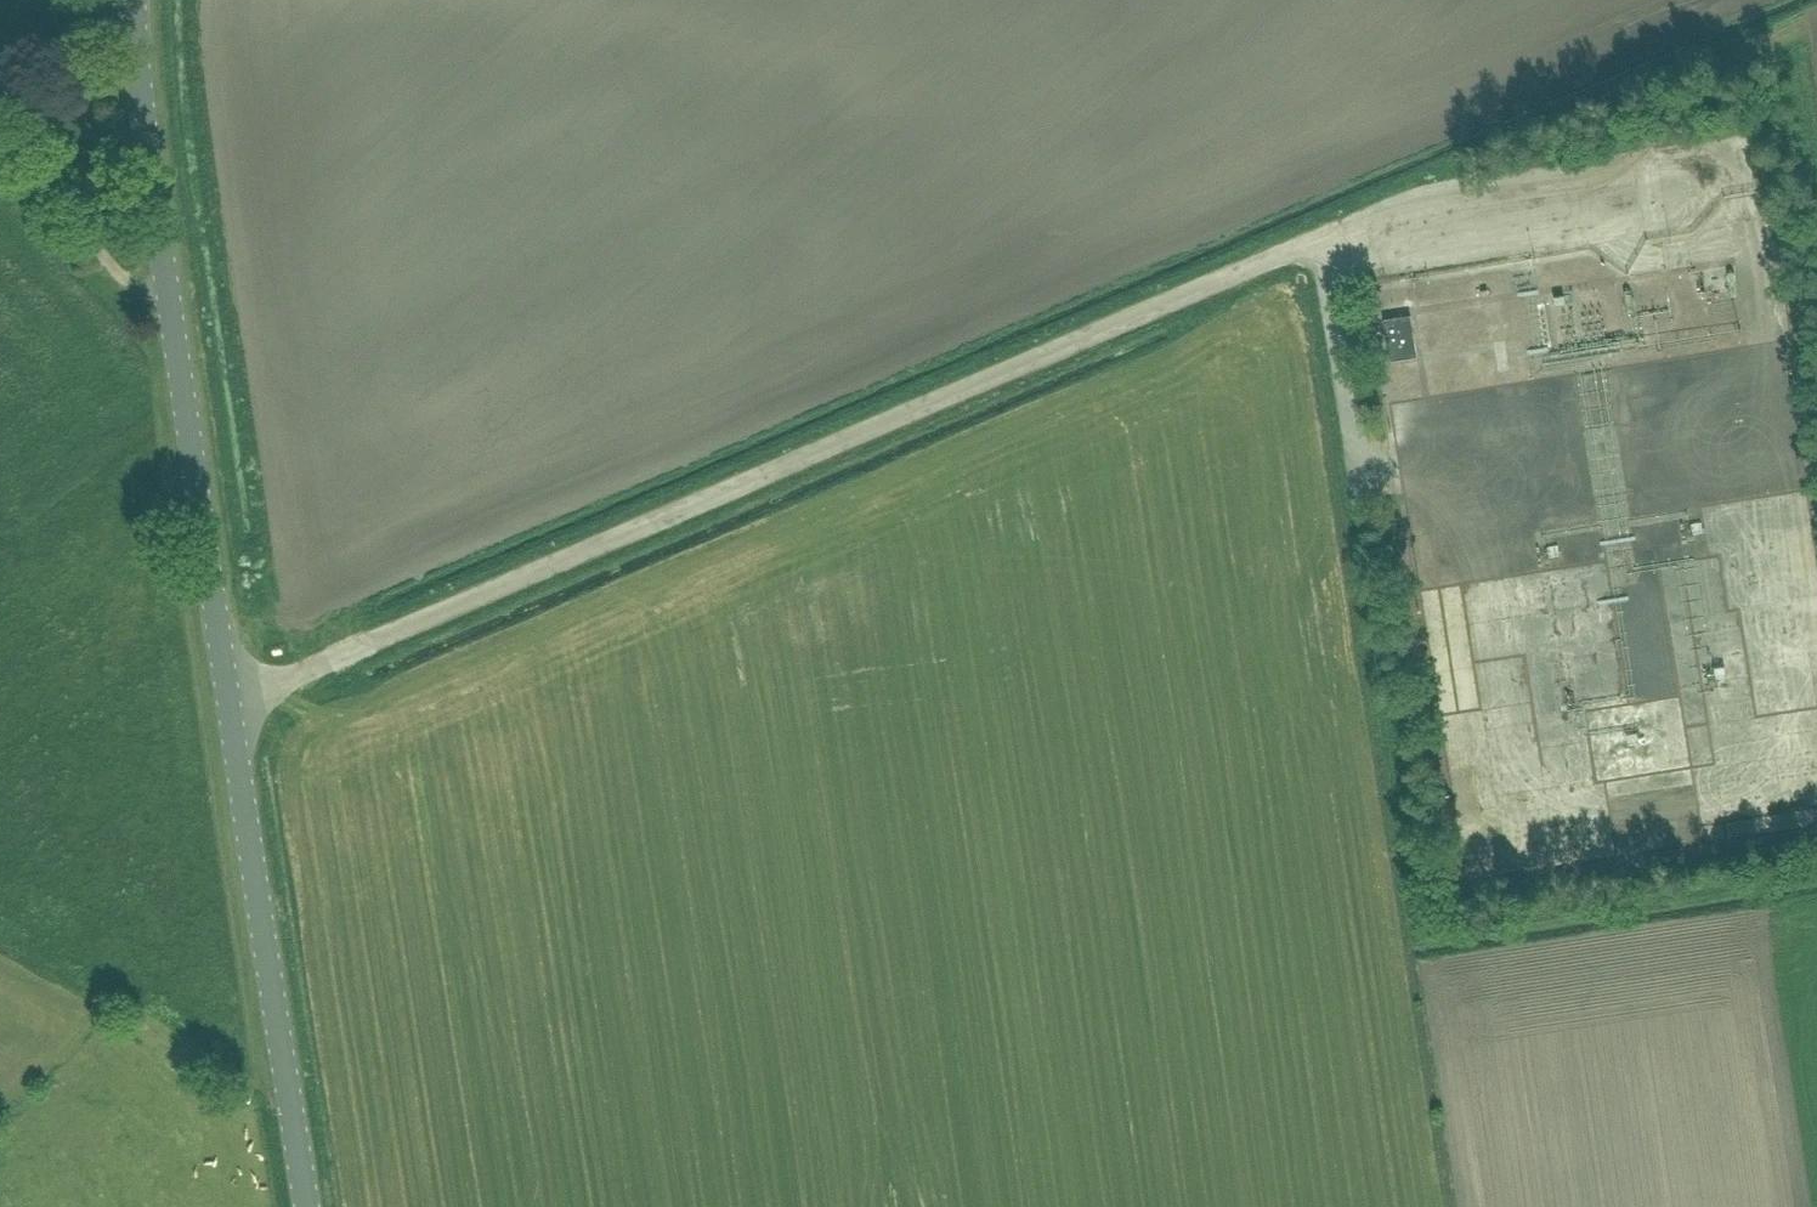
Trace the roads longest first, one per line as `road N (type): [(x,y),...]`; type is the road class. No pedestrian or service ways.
road 1 (tertiary): [(314,1206),(141,136),(134,0)]

